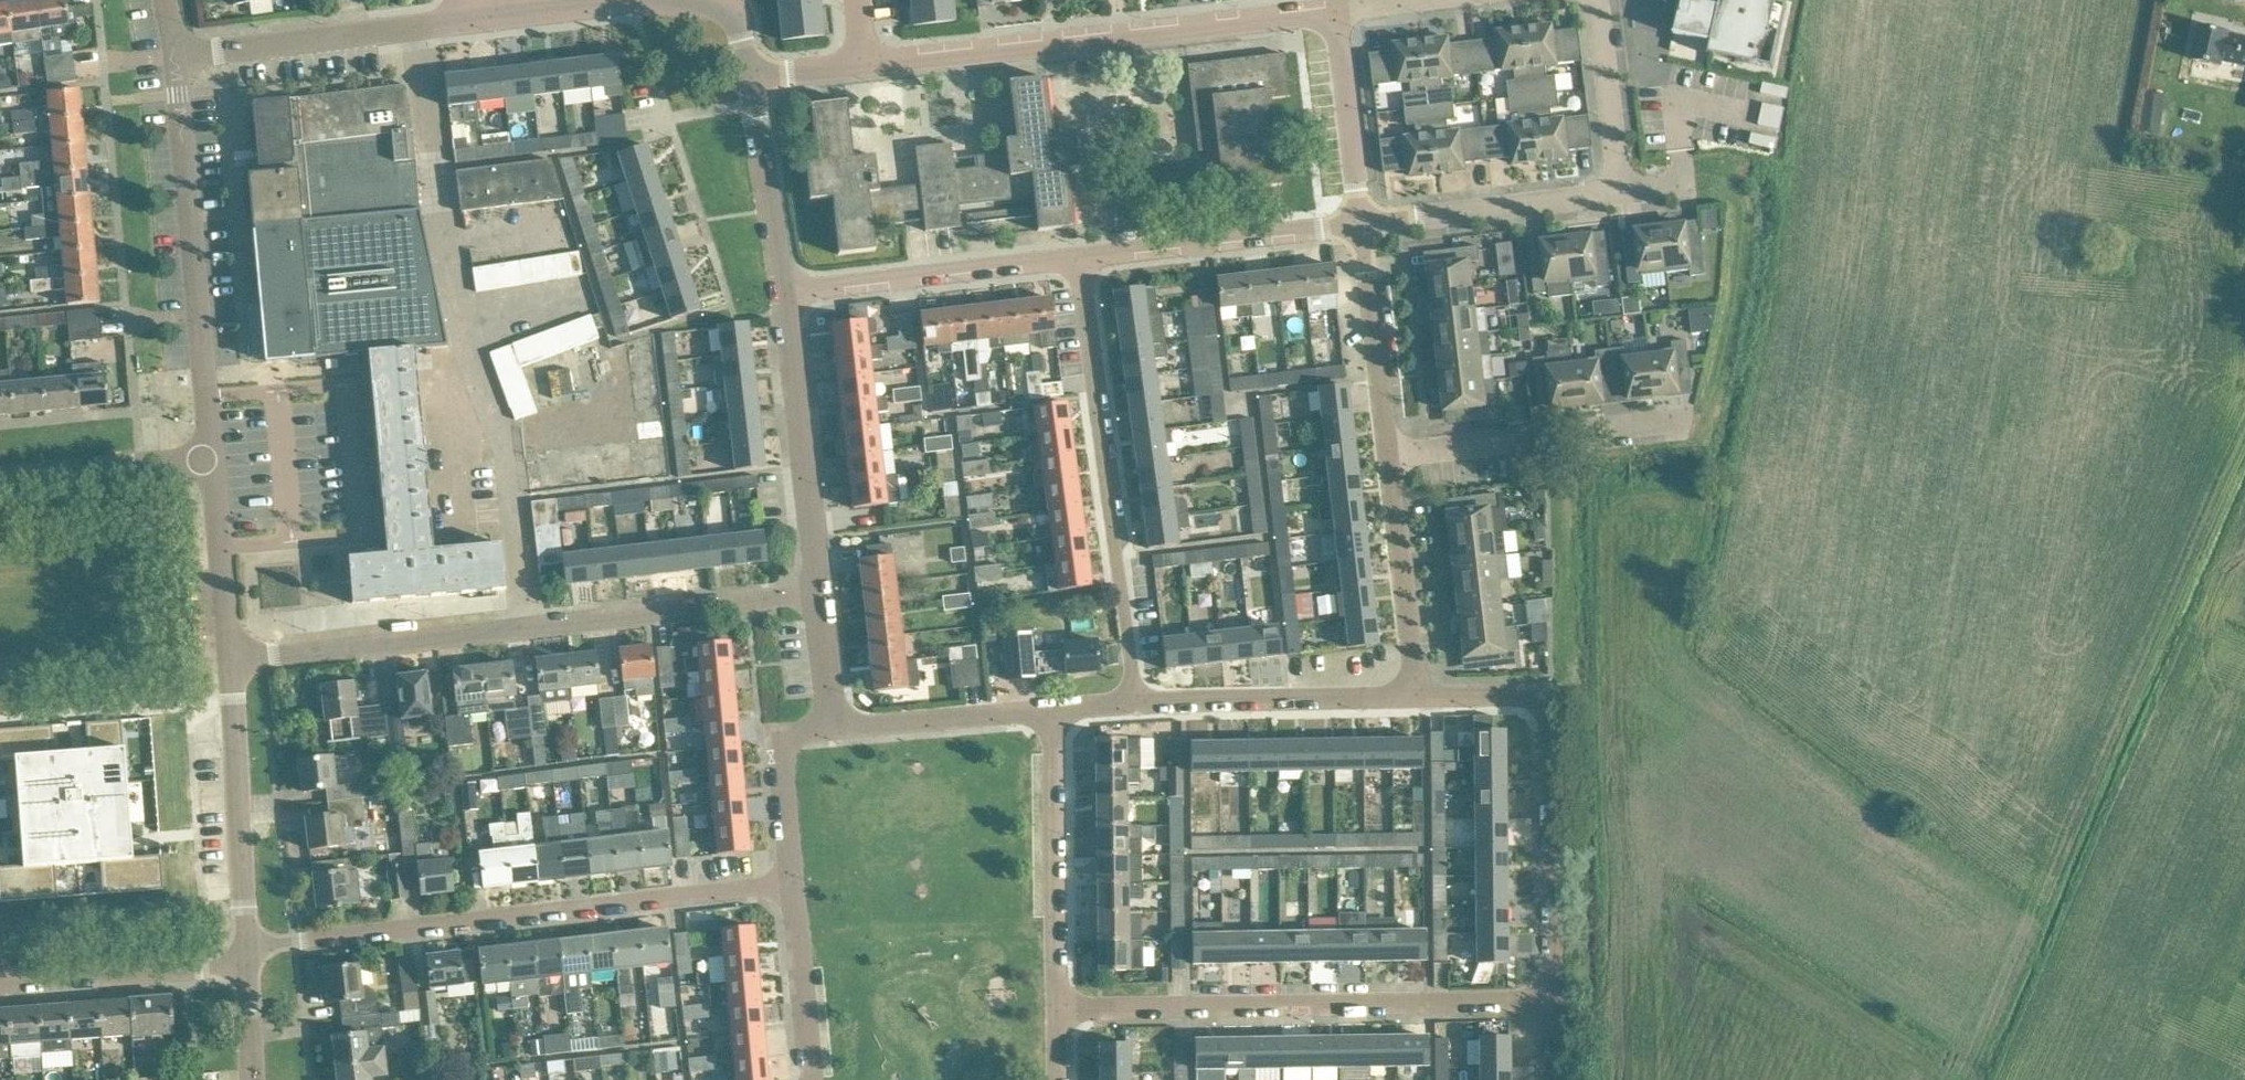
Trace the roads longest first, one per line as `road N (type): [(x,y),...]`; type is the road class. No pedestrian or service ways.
road 1 (residential): [(531,623),(506,436),(444,237),(421,27)]
road 2 (residential): [(248,948),(792,887)]
road 3 (residential): [(1060,1006),(1550,1002)]
road 4 (residential): [(862,67),(1335,11)]
road 5 (residential): [(1598,0),(1618,193),(1361,227)]
road 6 (residential): [(1136,695),(1080,259)]
road 7 (residential): [(1550,1002),(1544,717),(1525,696),(1416,694)]
road 8 (residential): [(211,461),(176,58)]
road 9 (residential): [(531,623),(228,668)]
road 10 (residential): [(1686,421),(1388,459)]
road 11 (residential): [(819,590),(788,294)]
road 12 (residential): [(1060,1006),(1054,710)]
road 13 (residential): [(1080,259),(788,294)]
road 14 (residential): [(819,590),(531,623)]
road 15 (residential): [(1361,227),(1080,259)]
road 16 (residential): [(248,948),(228,668)]
road 17 (residential): [(1136,695),(1416,694)]
road 18 (residential): [(249,967),(0,985)]
road 19 (residential): [(176,58),(421,27)]
road 20 (residential): [(1416,694),(1388,459)]
road 21 (residential): [(1388,459),(1361,227)]
road 22 (residential): [(831,728),(1054,710)]
road 23 (residential): [(1335,11),(1361,227)]
road 24 (residential): [(788,294),(755,82)]
road 25 (unclassified): [(211,461),(0,484)]
road 26 (residential): [(228,668),(211,461)]
road 27 (residential): [(810,1079),(792,887)]
road 28 (residential): [(792,887),(783,759),(798,736),(831,728)]
road 29 (residential): [(520,15),(665,1)]
road 30 (residential): [(665,1),(731,14),(744,28),(755,82)]
road 31 (residential): [(831,728),(819,590)]

